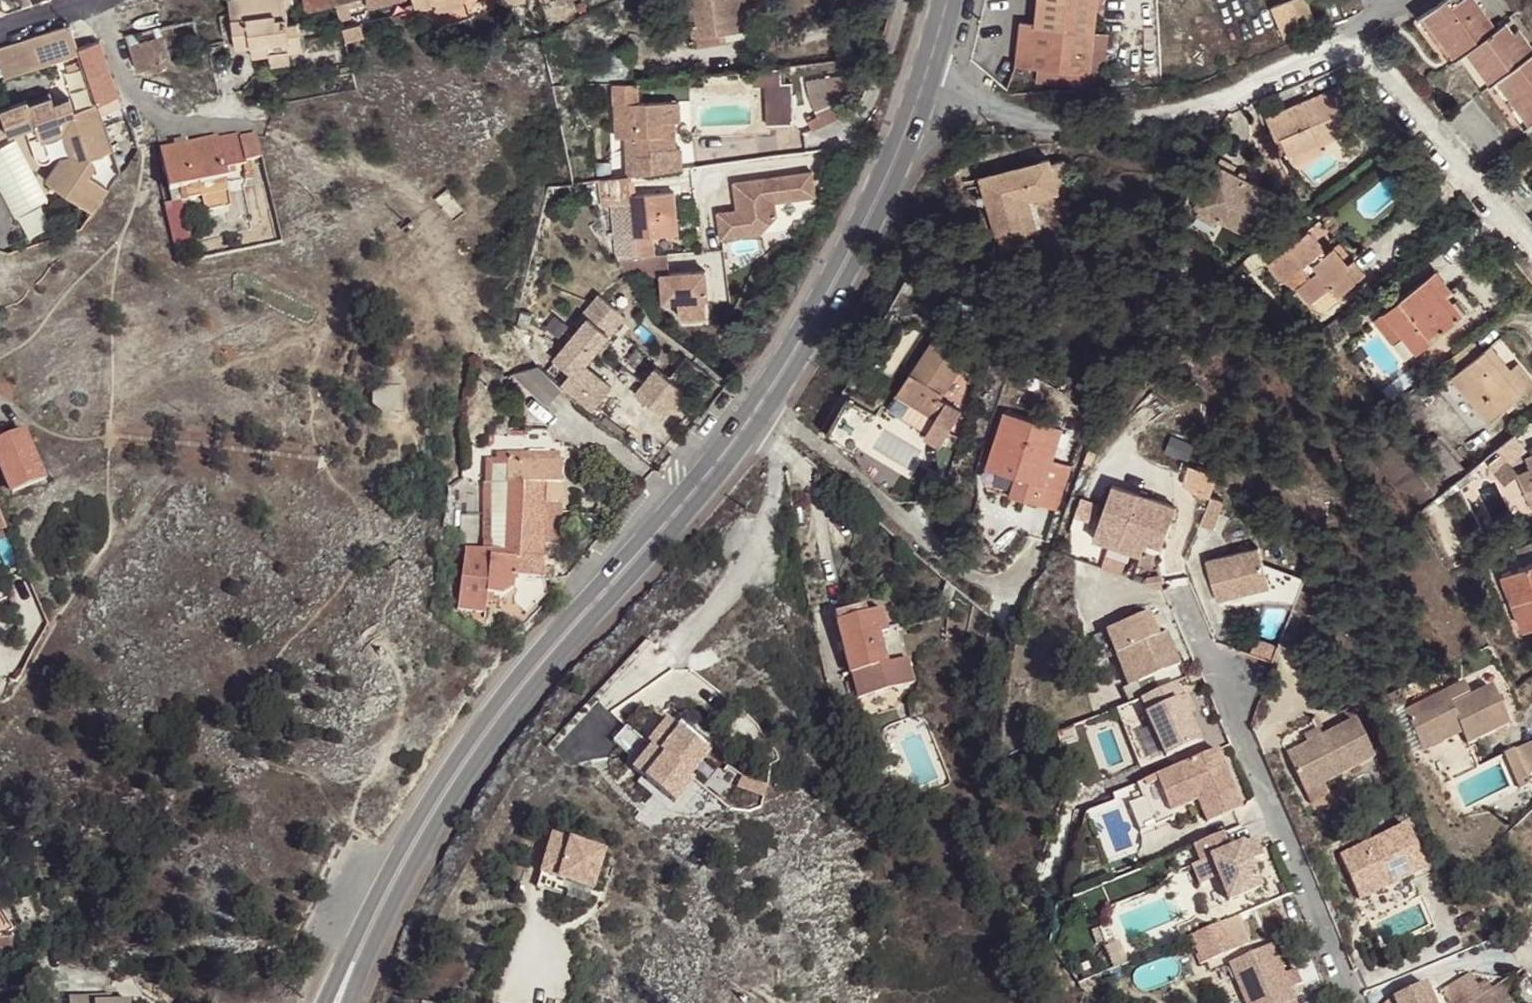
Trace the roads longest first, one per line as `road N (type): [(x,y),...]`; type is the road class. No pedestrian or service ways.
road 1 (tertiary): [(923,79),(828,292),(756,407),(532,669),(437,802),(340,994)]
road 2 (residential): [(1531,252),(1357,48),(1170,116),(1095,126),(1040,122),(923,79)]
road 3 (residential): [(1188,601),(1352,1002)]
road 4 (residential): [(832,142),(869,113),(901,0)]

